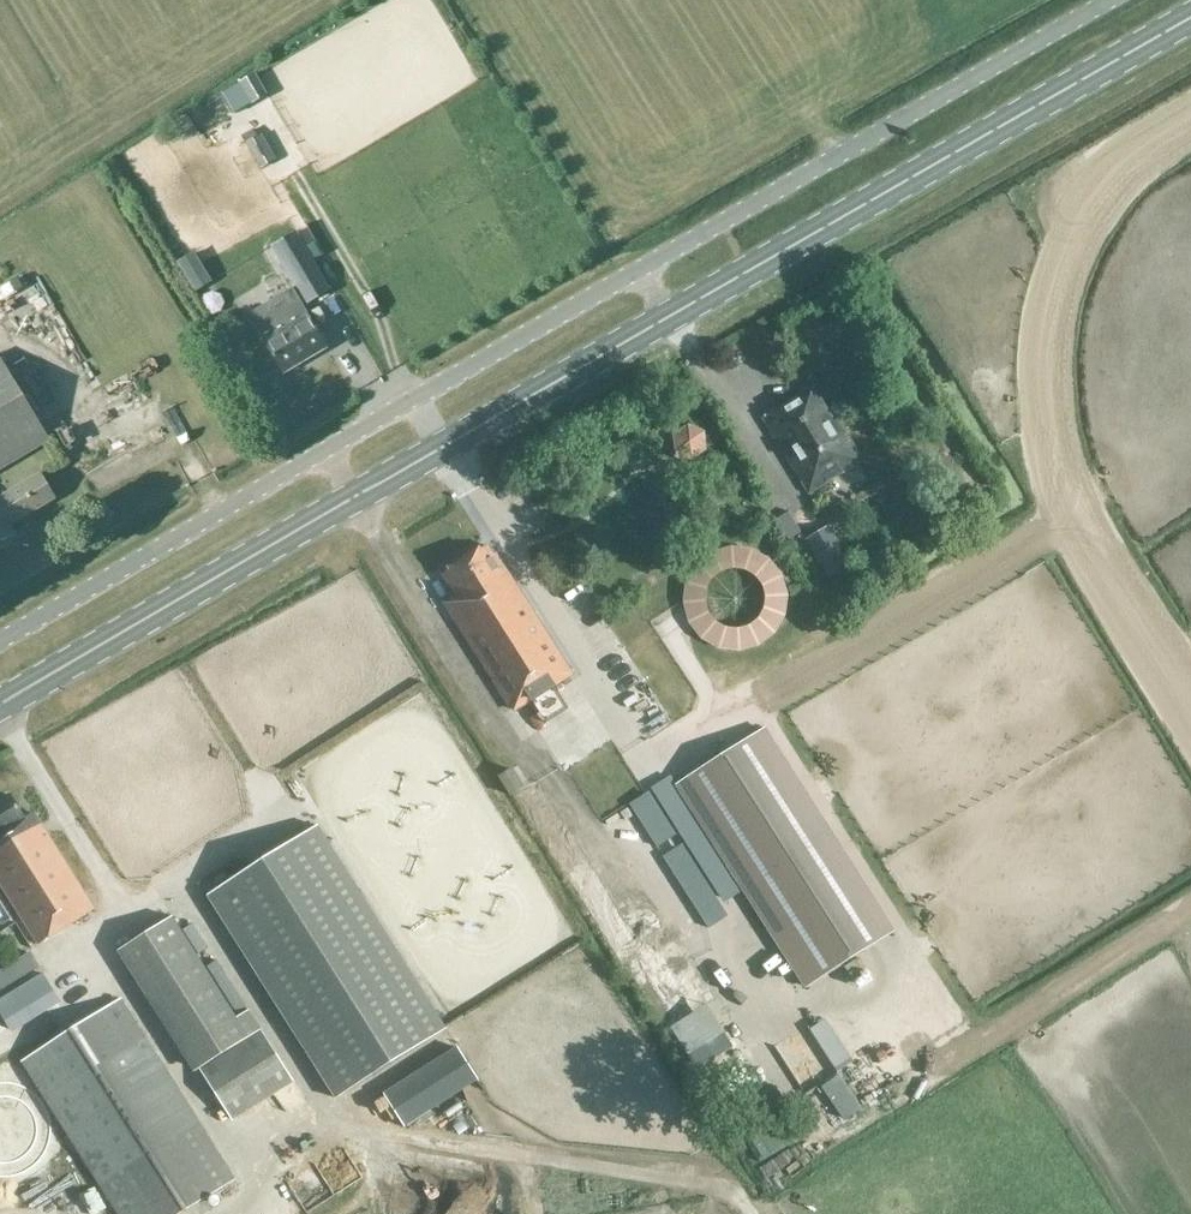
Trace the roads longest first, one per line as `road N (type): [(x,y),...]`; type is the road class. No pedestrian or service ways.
road 1 (primary): [(668,316),(1190,15)]
road 2 (unclassified): [(644,270),(1112,0)]
road 3 (primary): [(0,705),(355,497)]
road 4 (unclassified): [(0,641),(329,451)]
road 5 (primary): [(440,448),(668,316)]
road 6 (unclassified): [(416,401),(644,270)]

